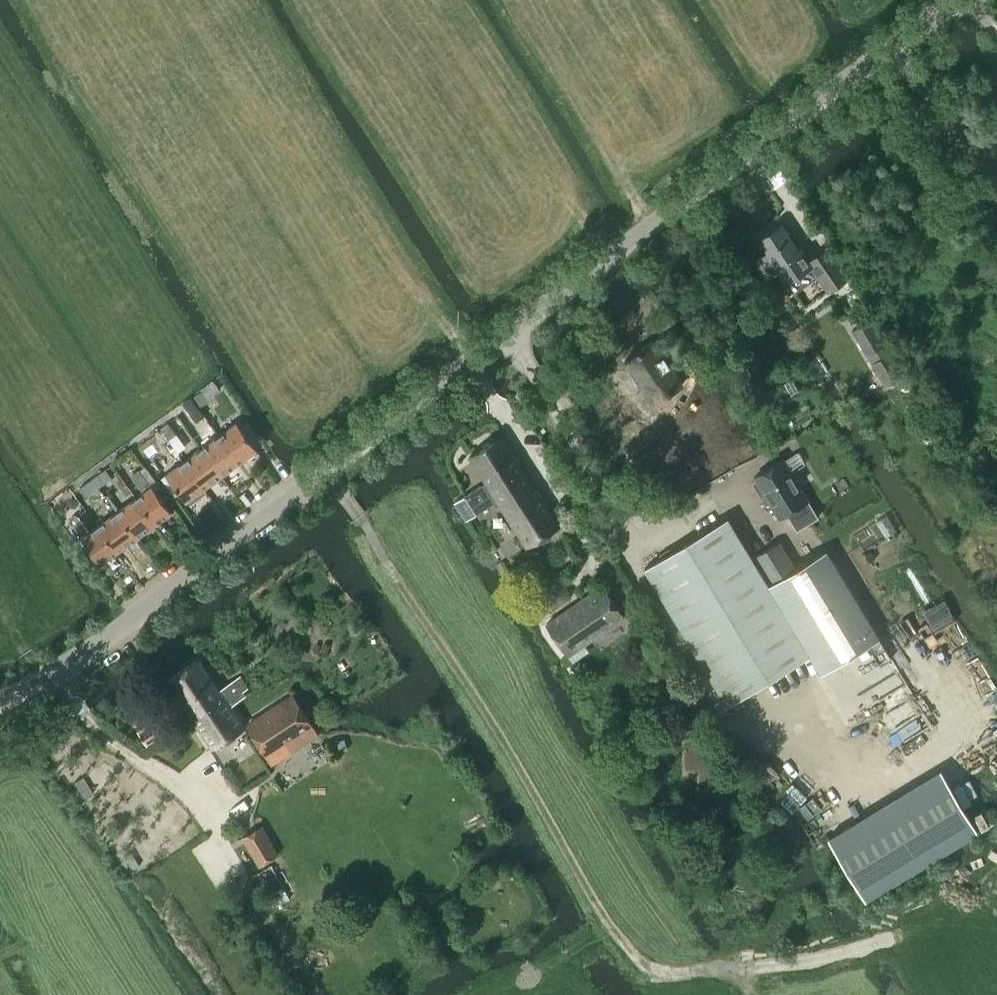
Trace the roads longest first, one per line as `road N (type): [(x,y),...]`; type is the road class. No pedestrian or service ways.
road 1 (unclassified): [(0,693),(89,647),(760,139),(957,0)]
road 2 (track): [(386,563),(636,962),(666,975),(798,976),(877,941)]

